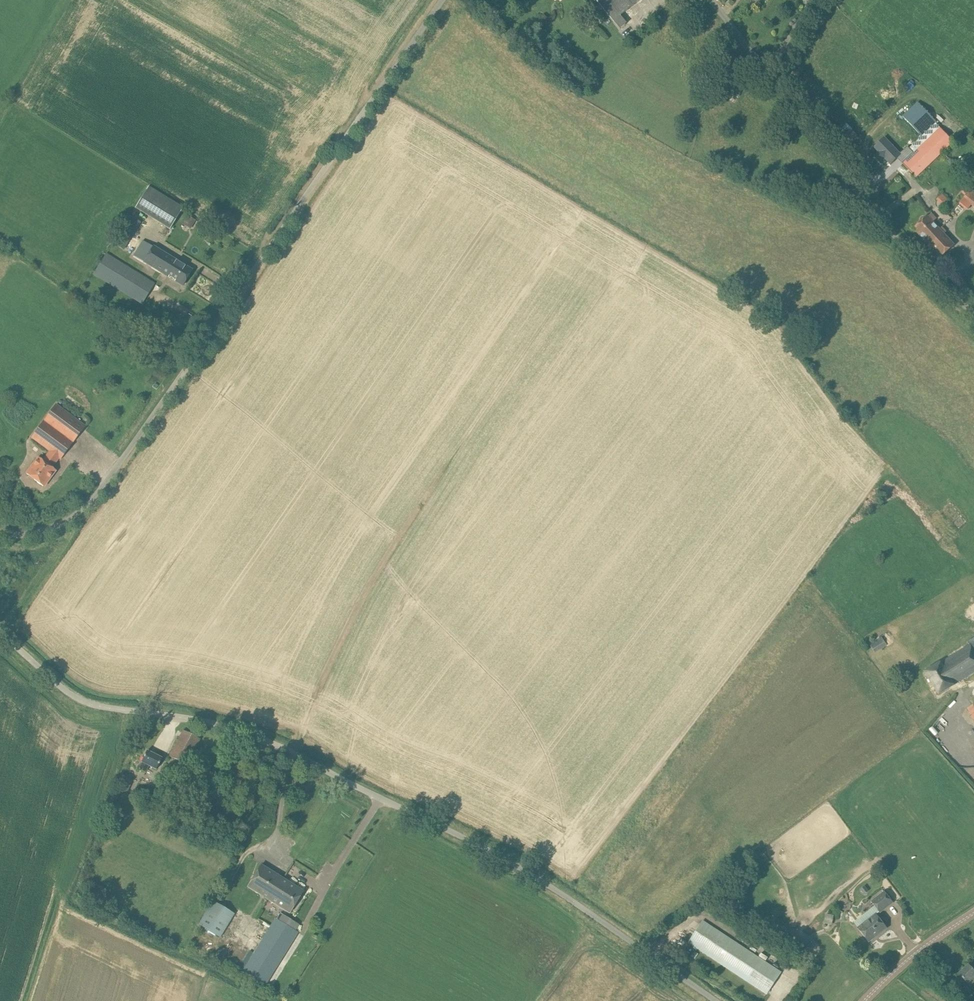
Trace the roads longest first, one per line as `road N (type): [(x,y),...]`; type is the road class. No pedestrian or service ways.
road 1 (unclassified): [(713,1000),(510,863),(257,736),(81,701),(0,633)]
road 2 (unclassified): [(440,0),(100,493),(61,525),(0,535)]
road 3 (unclassified): [(973,310),(904,241),(712,0)]
road 4 (tertiary): [(862,1000),(973,914)]

